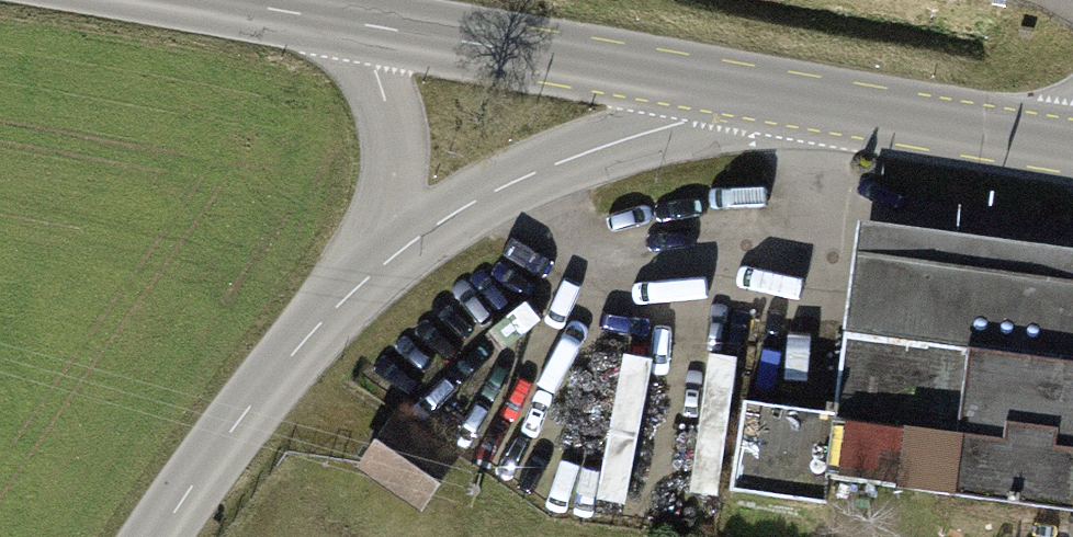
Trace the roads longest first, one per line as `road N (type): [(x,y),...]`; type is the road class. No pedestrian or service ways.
road 1 (secondary): [(381,264),(508,183),(753,94)]
road 2 (primary): [(753,94),(366,27)]
road 3 (secondary): [(157,536),(296,351),(381,264)]
road 4 (primary): [(753,94),(1072,151)]
road 5 (secondary): [(381,264),(388,136),(366,27)]
road 6 (primary): [(366,27),(209,0)]

